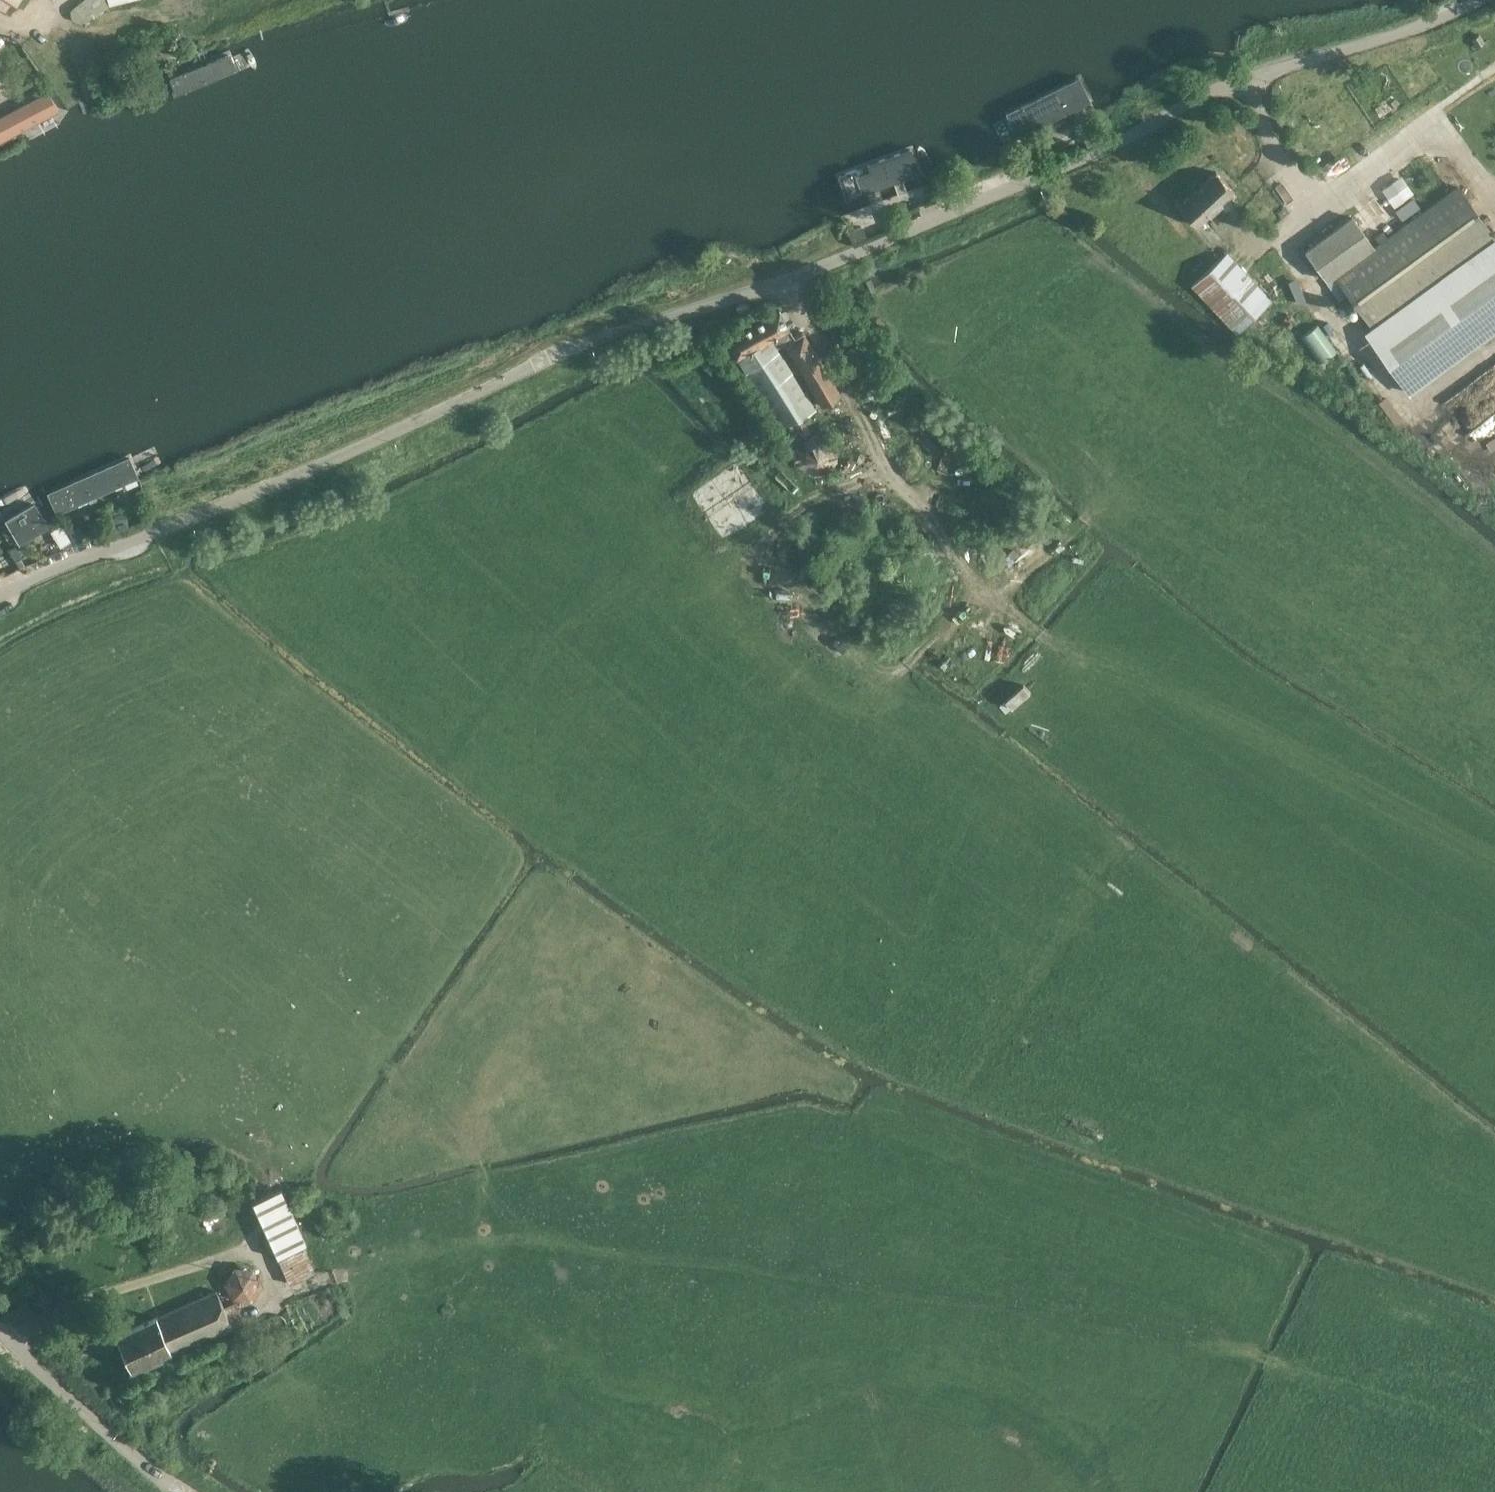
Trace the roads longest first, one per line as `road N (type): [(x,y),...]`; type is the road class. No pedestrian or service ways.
road 1 (unclassified): [(0,604),(569,355),(835,267),(1128,146),(1214,96),(1489,0)]
road 2 (unclassified): [(187,1491),(117,1442),(0,1332)]

